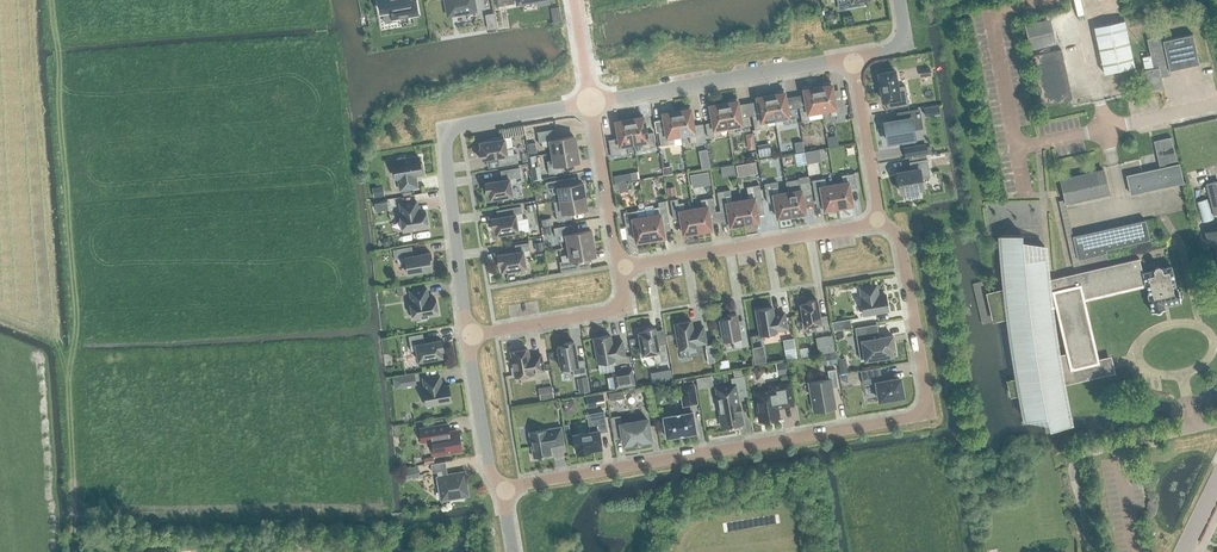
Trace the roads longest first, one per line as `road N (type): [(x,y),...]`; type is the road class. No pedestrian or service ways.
road 1 (residential): [(882,221),(900,241),(927,394),(918,414),(502,488)]
road 2 (residential): [(467,336),(447,135),(464,124),(591,102)]
road 3 (residential): [(619,268),(882,221)]
road 4 (residential): [(591,102),(853,57)]
road 5 (residential): [(467,336),(612,310),(622,299),(619,268)]
road 6 (residential): [(619,268),(591,102)]
road 7 (residential): [(853,57),(882,221)]
road 8 (residential): [(502,488),(488,465),(467,336)]

